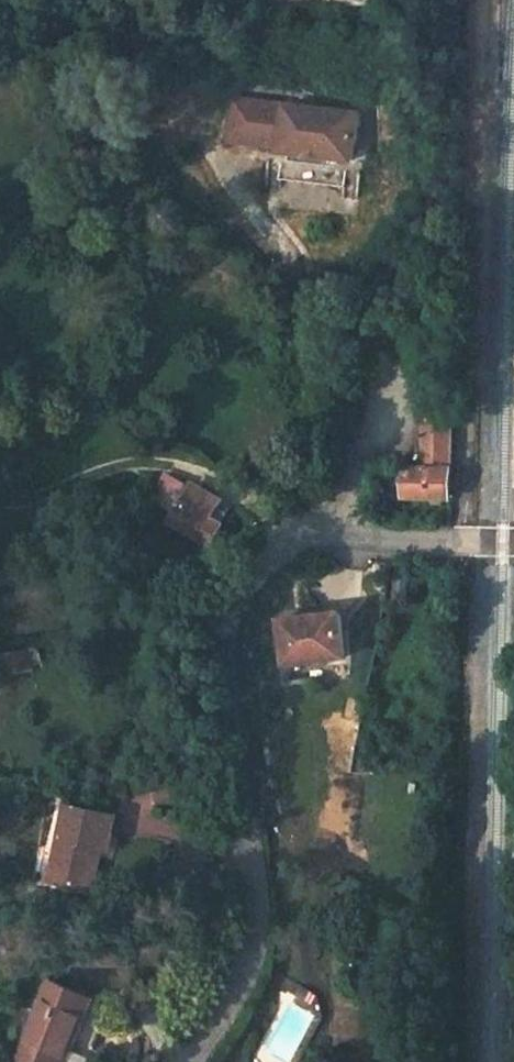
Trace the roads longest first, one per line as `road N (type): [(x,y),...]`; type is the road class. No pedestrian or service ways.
road 1 (residential): [(190,1061),(226,1008),(256,939),(224,643),(236,597),(280,555),(325,541),(513,541)]

